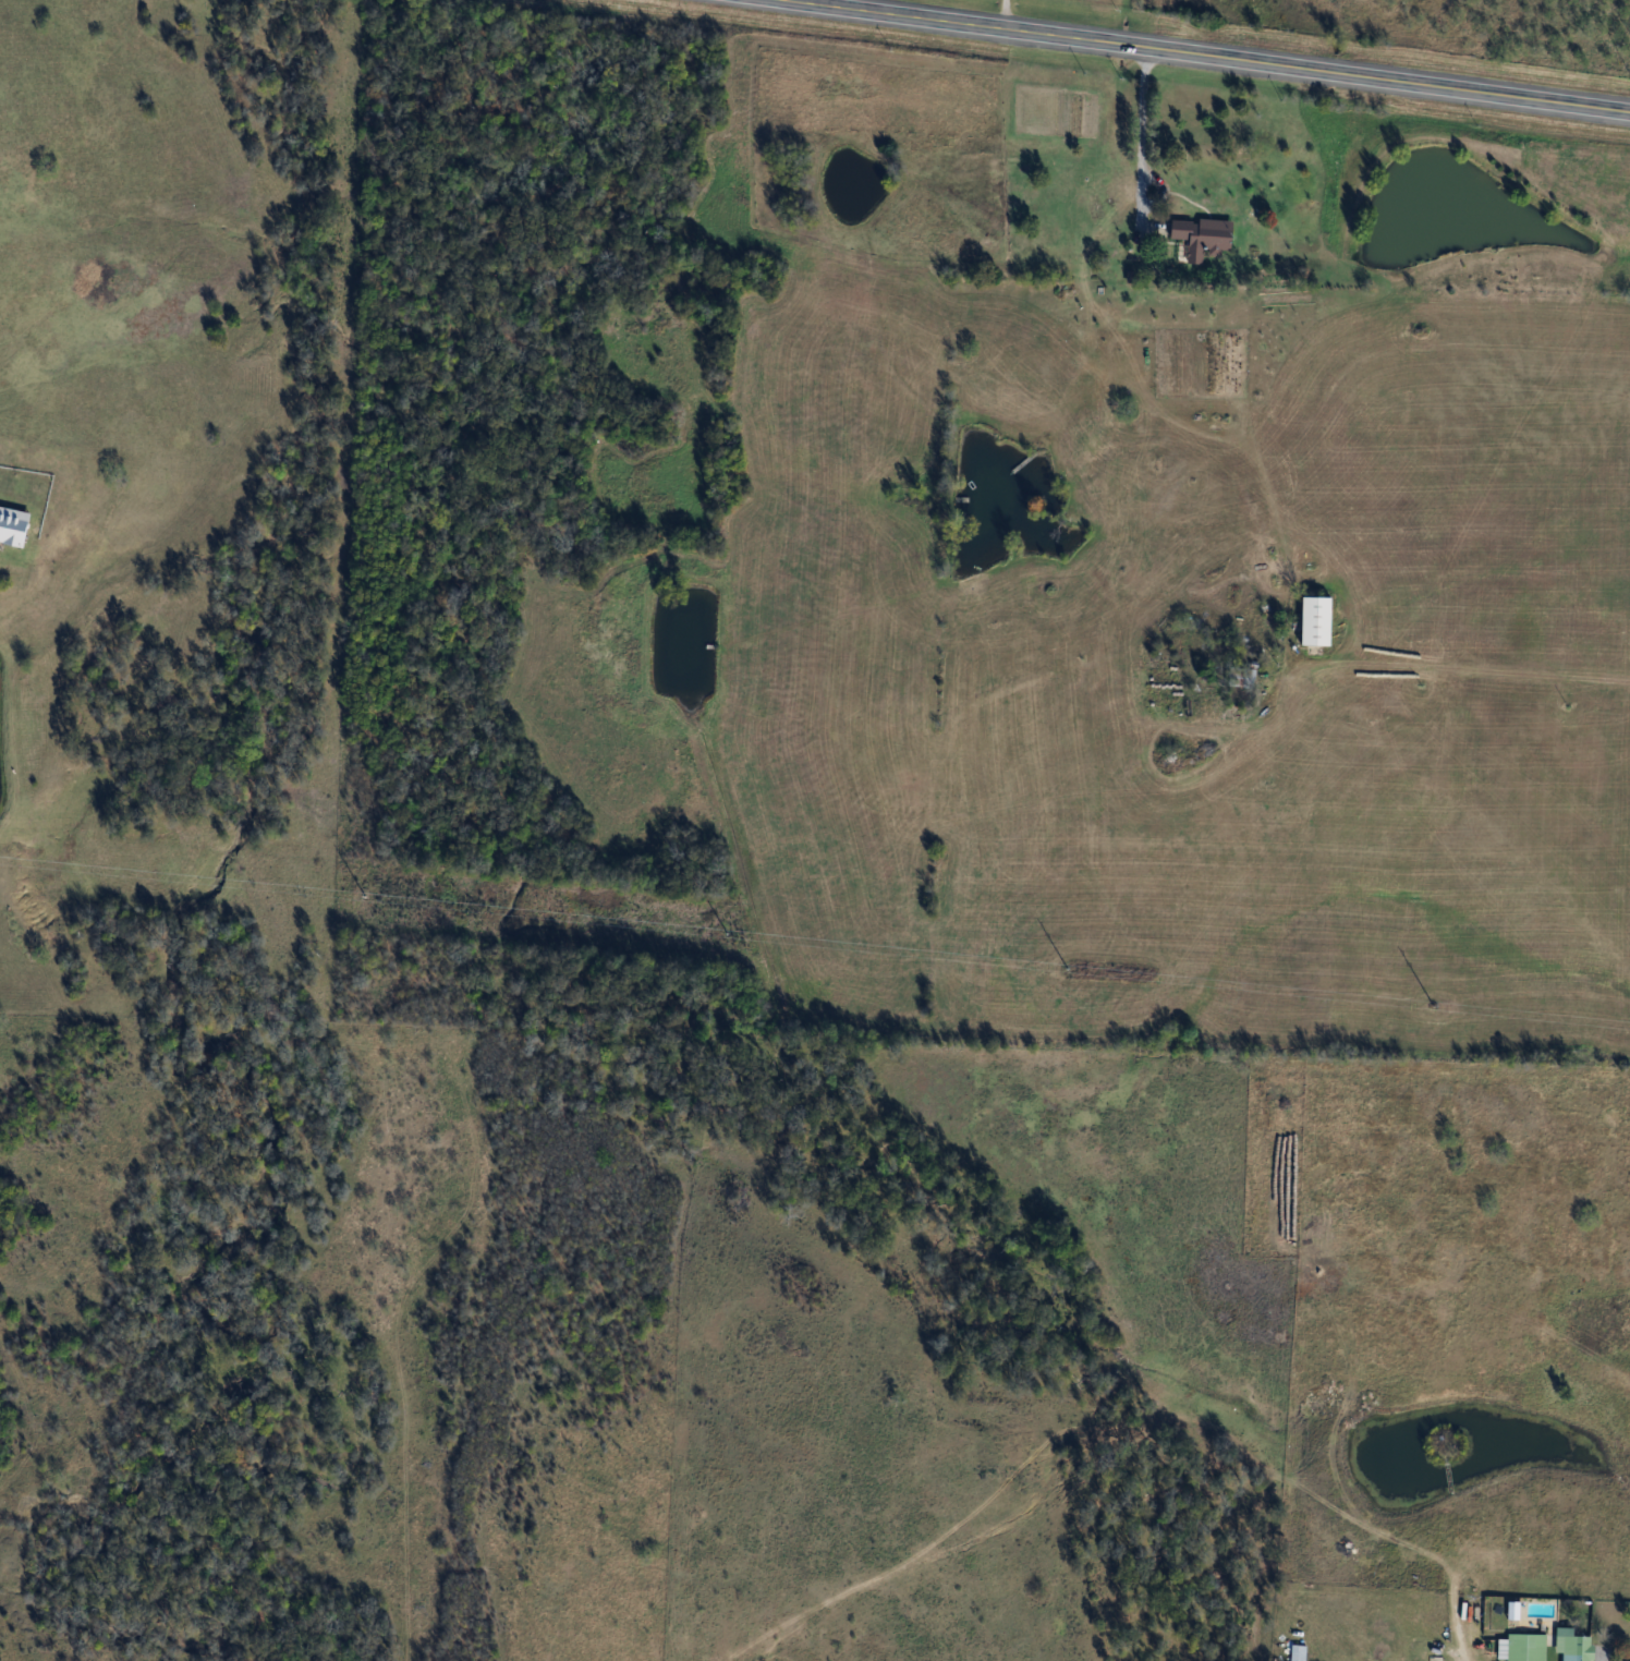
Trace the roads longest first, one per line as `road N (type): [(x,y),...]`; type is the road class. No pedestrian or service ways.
road 1 (primary): [(1629,113),(791,0)]

